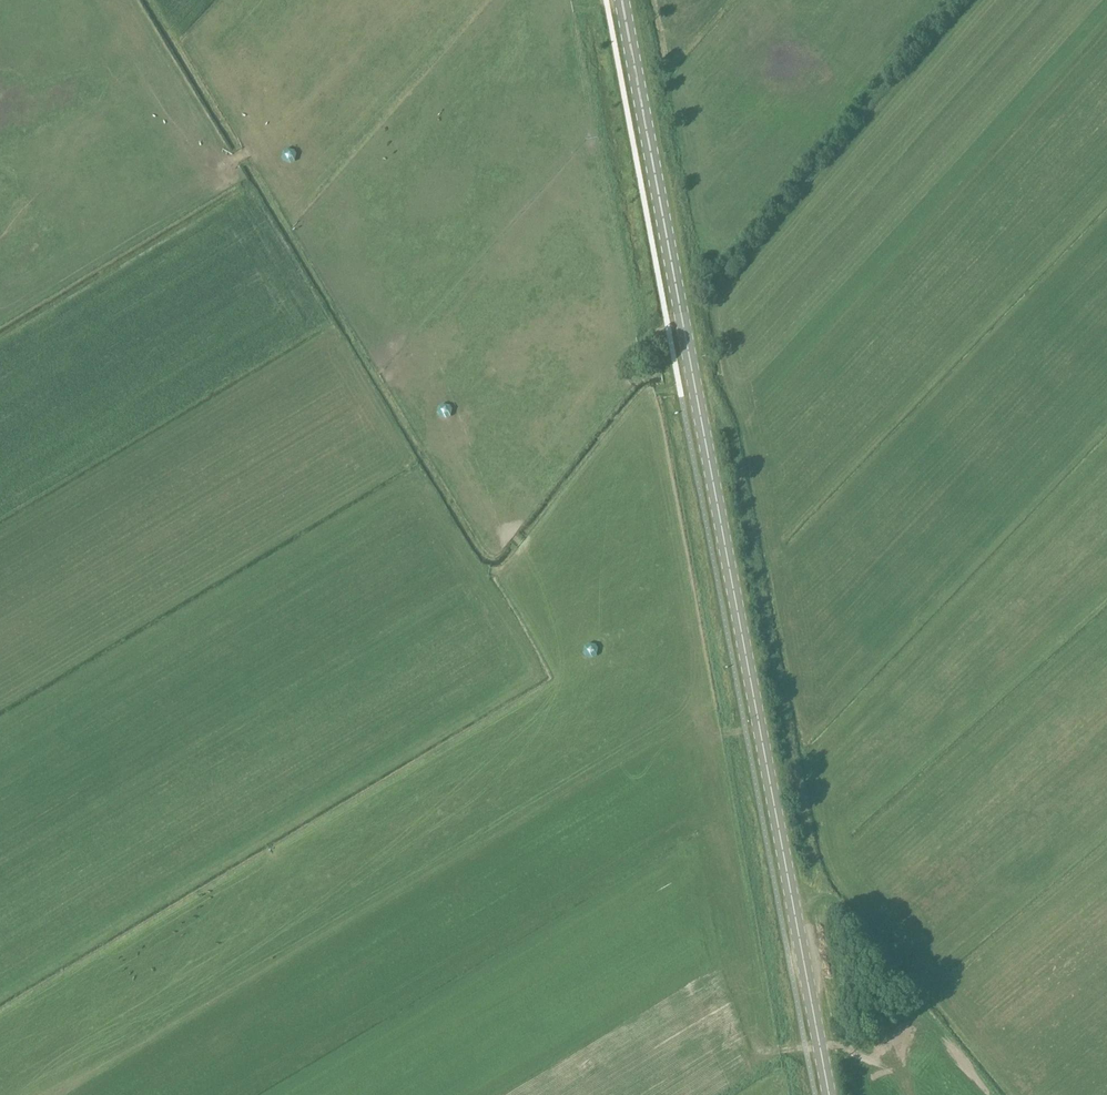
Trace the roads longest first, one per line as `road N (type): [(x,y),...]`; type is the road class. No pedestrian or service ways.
road 1 (secondary): [(830,1094),(622,0)]

